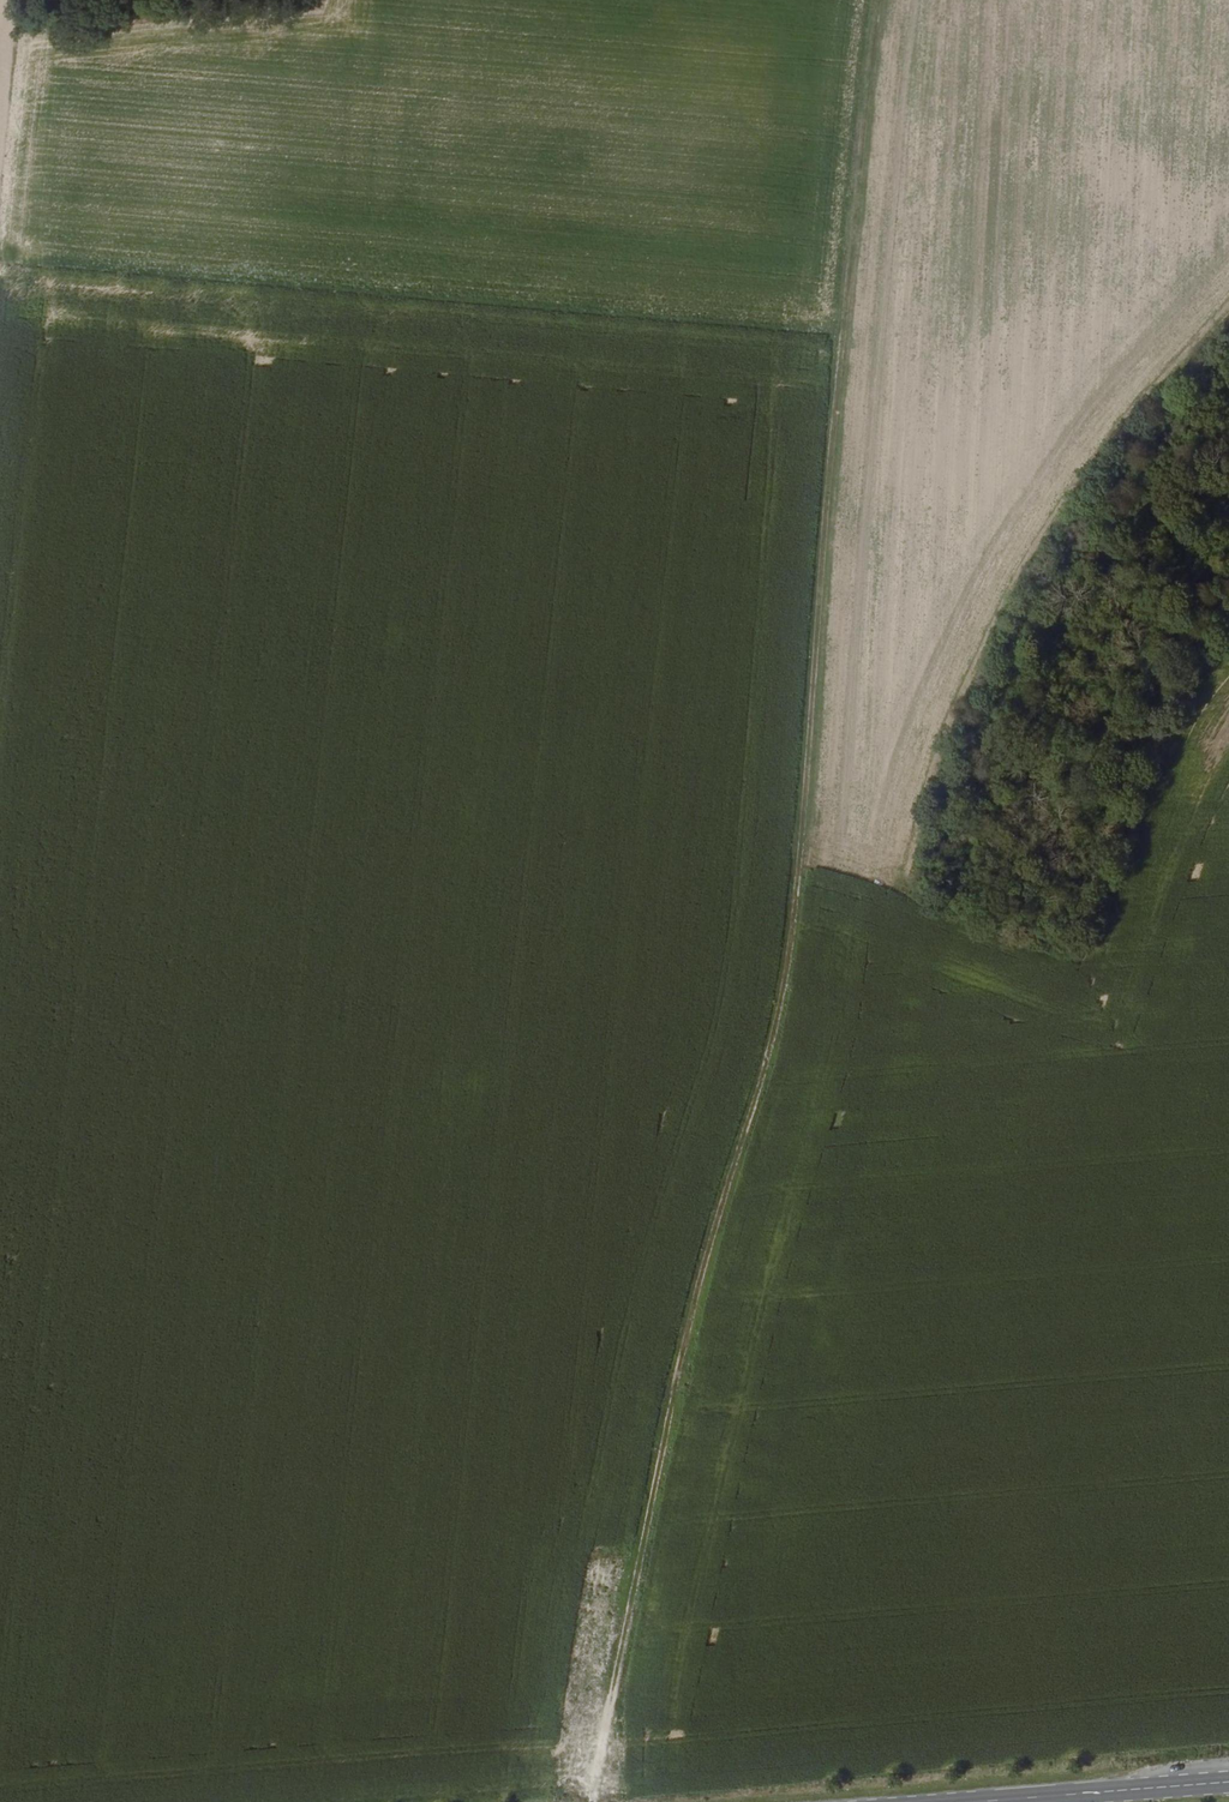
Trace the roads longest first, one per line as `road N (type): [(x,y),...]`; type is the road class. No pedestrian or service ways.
road 1 (track): [(594,1801),(668,1428),(784,987),(880,0)]
road 2 (primary): [(928,1801),(1228,1778)]

